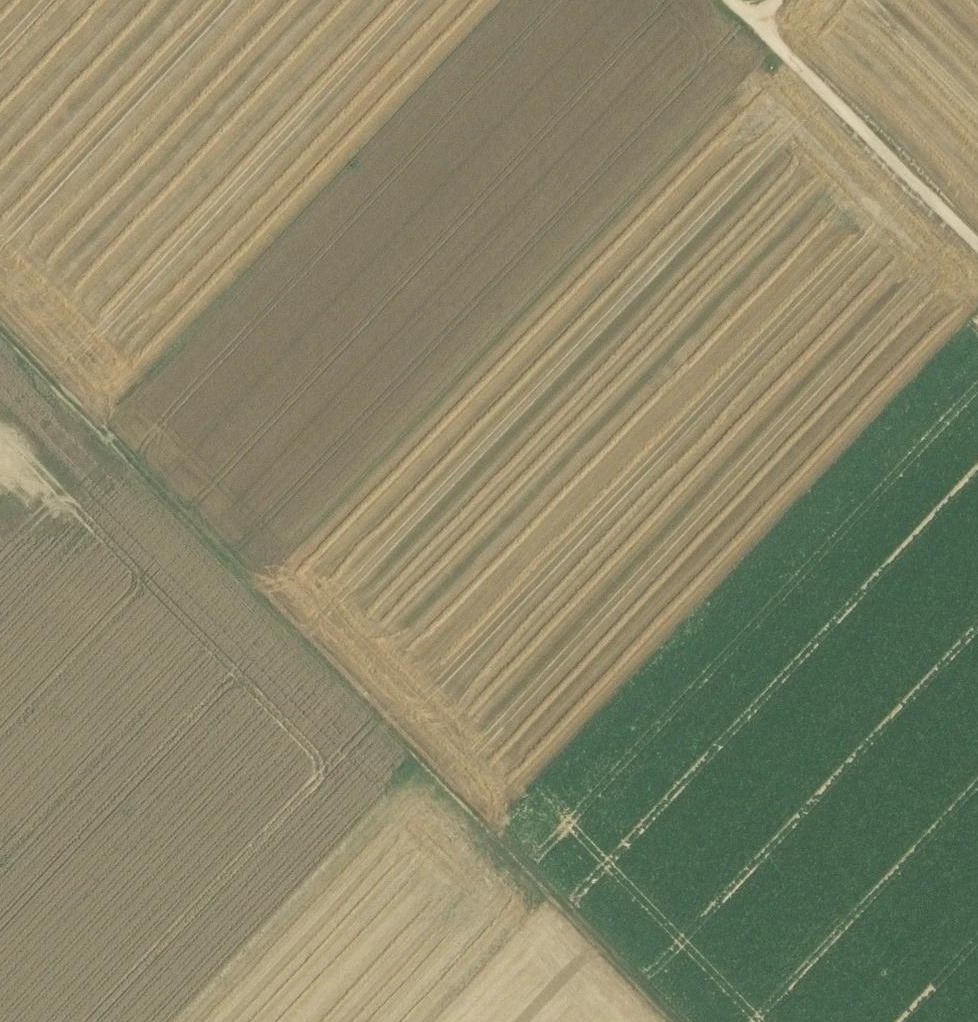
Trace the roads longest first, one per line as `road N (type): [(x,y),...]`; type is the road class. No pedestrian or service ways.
road 1 (track): [(0,323),(679,1021)]
road 2 (track): [(977,242),(734,0)]

